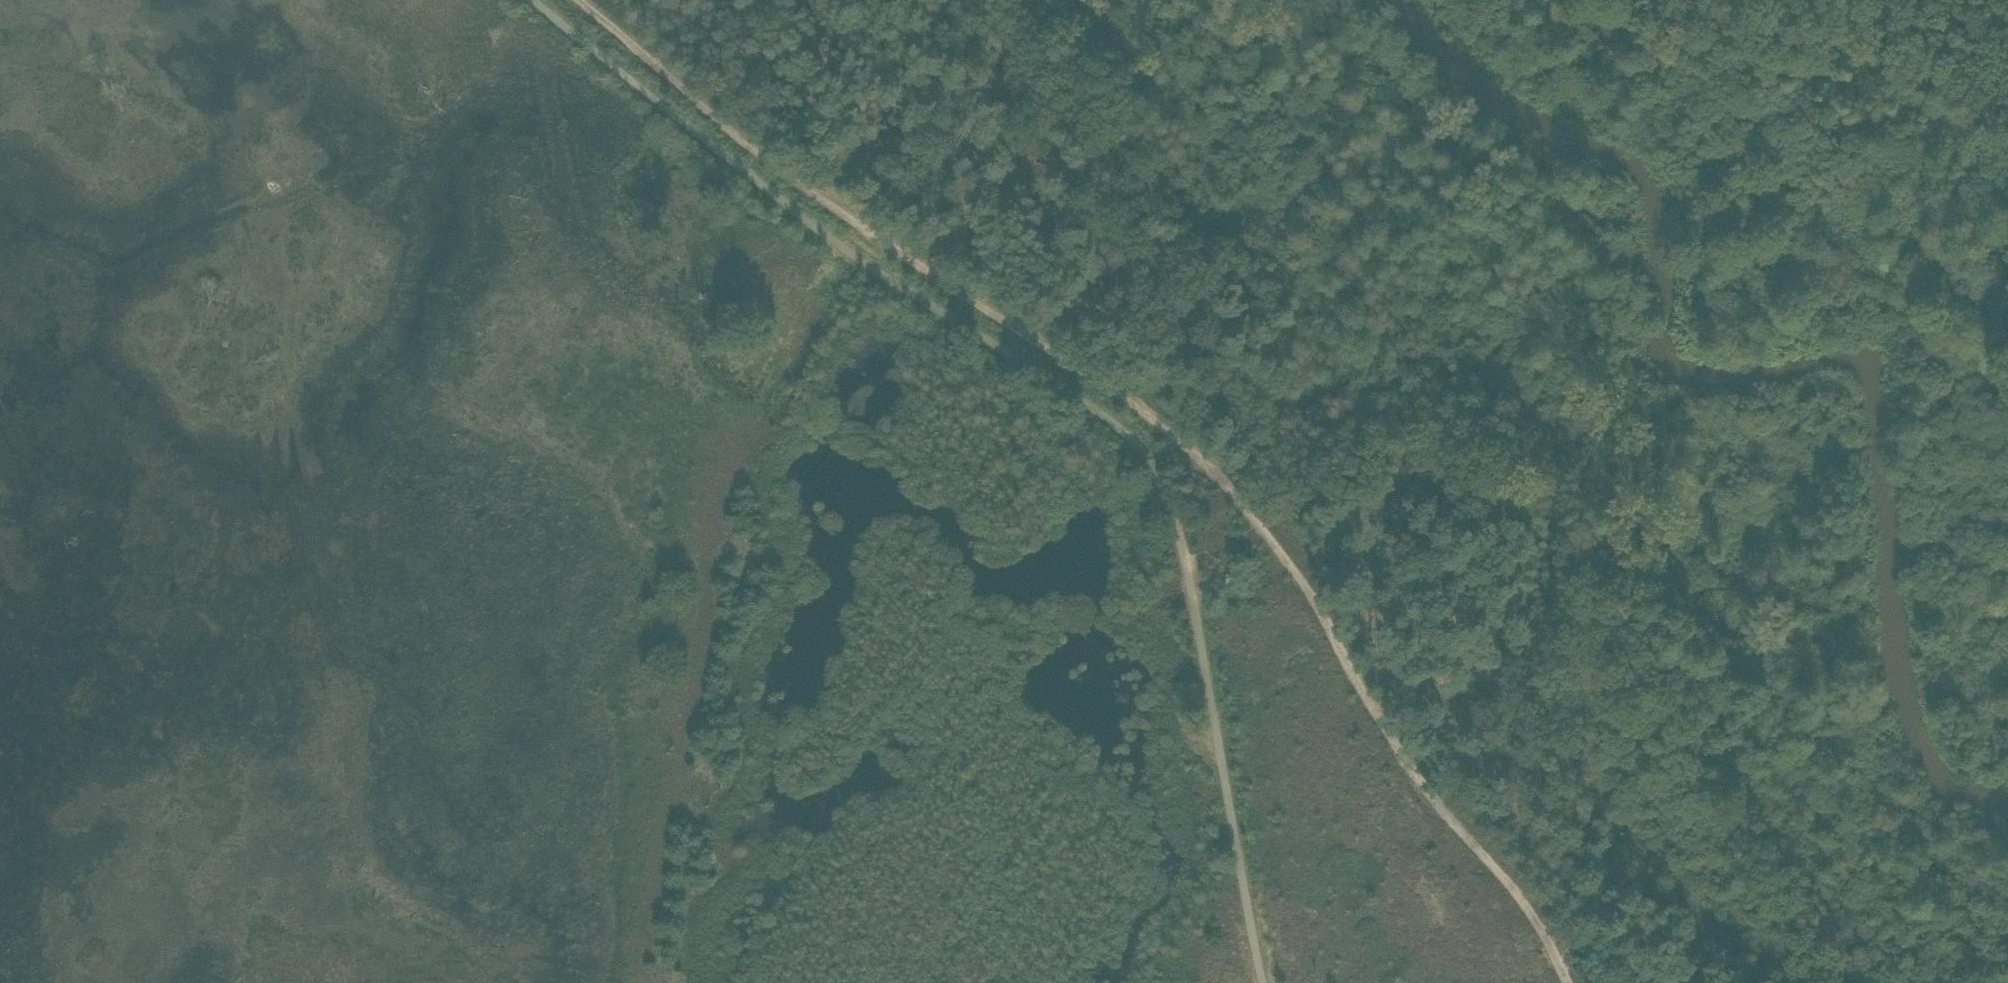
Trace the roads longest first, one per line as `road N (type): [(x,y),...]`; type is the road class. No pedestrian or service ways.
road 1 (track): [(1190,451),(1104,381),(890,254),(577,0)]

